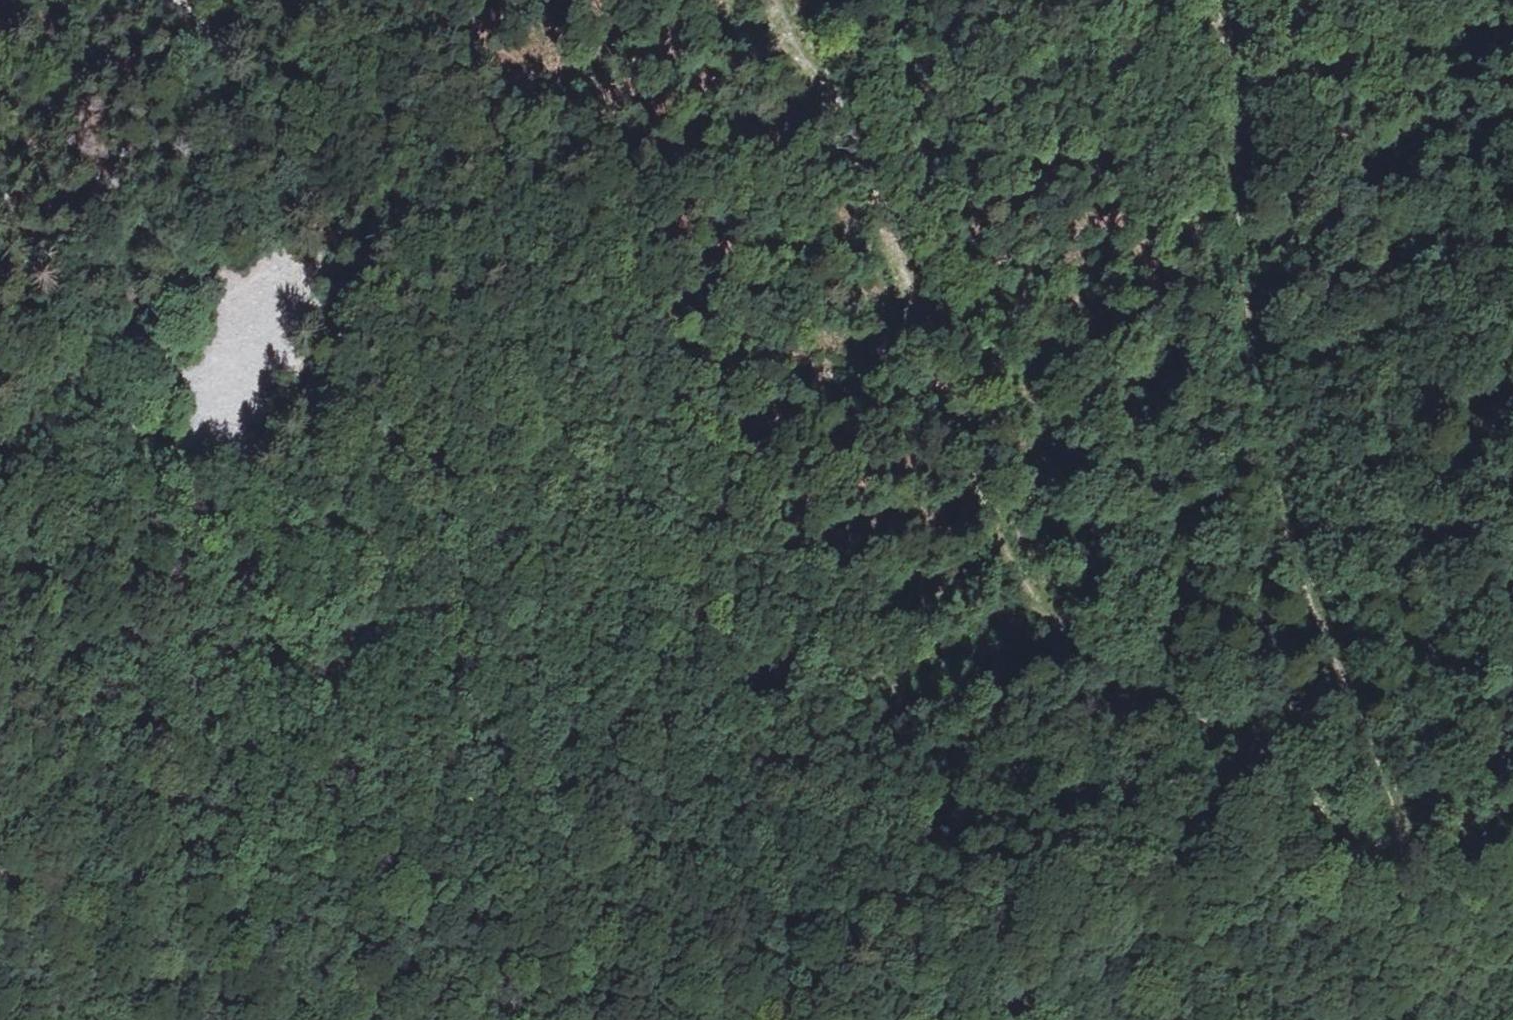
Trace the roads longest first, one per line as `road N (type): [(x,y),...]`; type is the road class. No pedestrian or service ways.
road 1 (track): [(776,0),(860,143),(981,509),(1059,642),(1158,709),(1251,752),(1341,846)]
road 2 (track): [(1345,641),(1280,467),(1250,295),(1232,0)]
road 3 (track): [(1341,846),(1366,856),(1412,846),(1423,802),(1404,749),(1345,641)]

